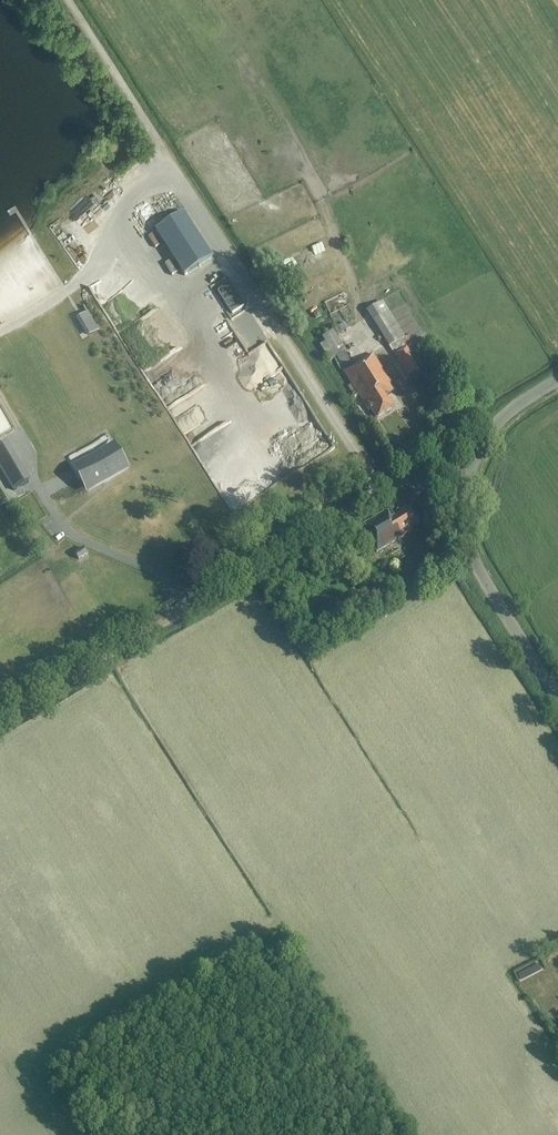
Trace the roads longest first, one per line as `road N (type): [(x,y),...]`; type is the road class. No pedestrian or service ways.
road 1 (unclassified): [(0,719),(384,490),(421,478),(469,481)]
road 2 (tertiary): [(557,698),(476,564),(466,533),(469,481)]
road 3 (track): [(178,174),(67,0)]
road 4 (tertiary): [(469,481),(499,422),(557,379)]

